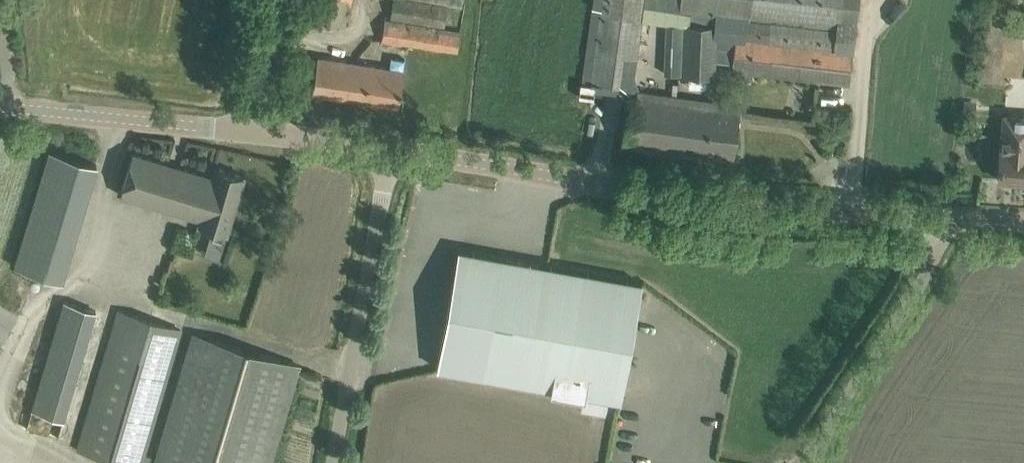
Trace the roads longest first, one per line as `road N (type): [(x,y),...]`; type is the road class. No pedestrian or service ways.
road 1 (tertiary): [(389,151),(727,208),(958,217)]
road 2 (unclassified): [(332,462),(389,151)]
road 3 (unclassified): [(816,462),(827,432),(958,217)]
road 4 (tertiary): [(0,106),(243,130)]
road 5 (tertiary): [(243,130),(389,151)]
road 6 (unclassified): [(243,130),(271,0)]

